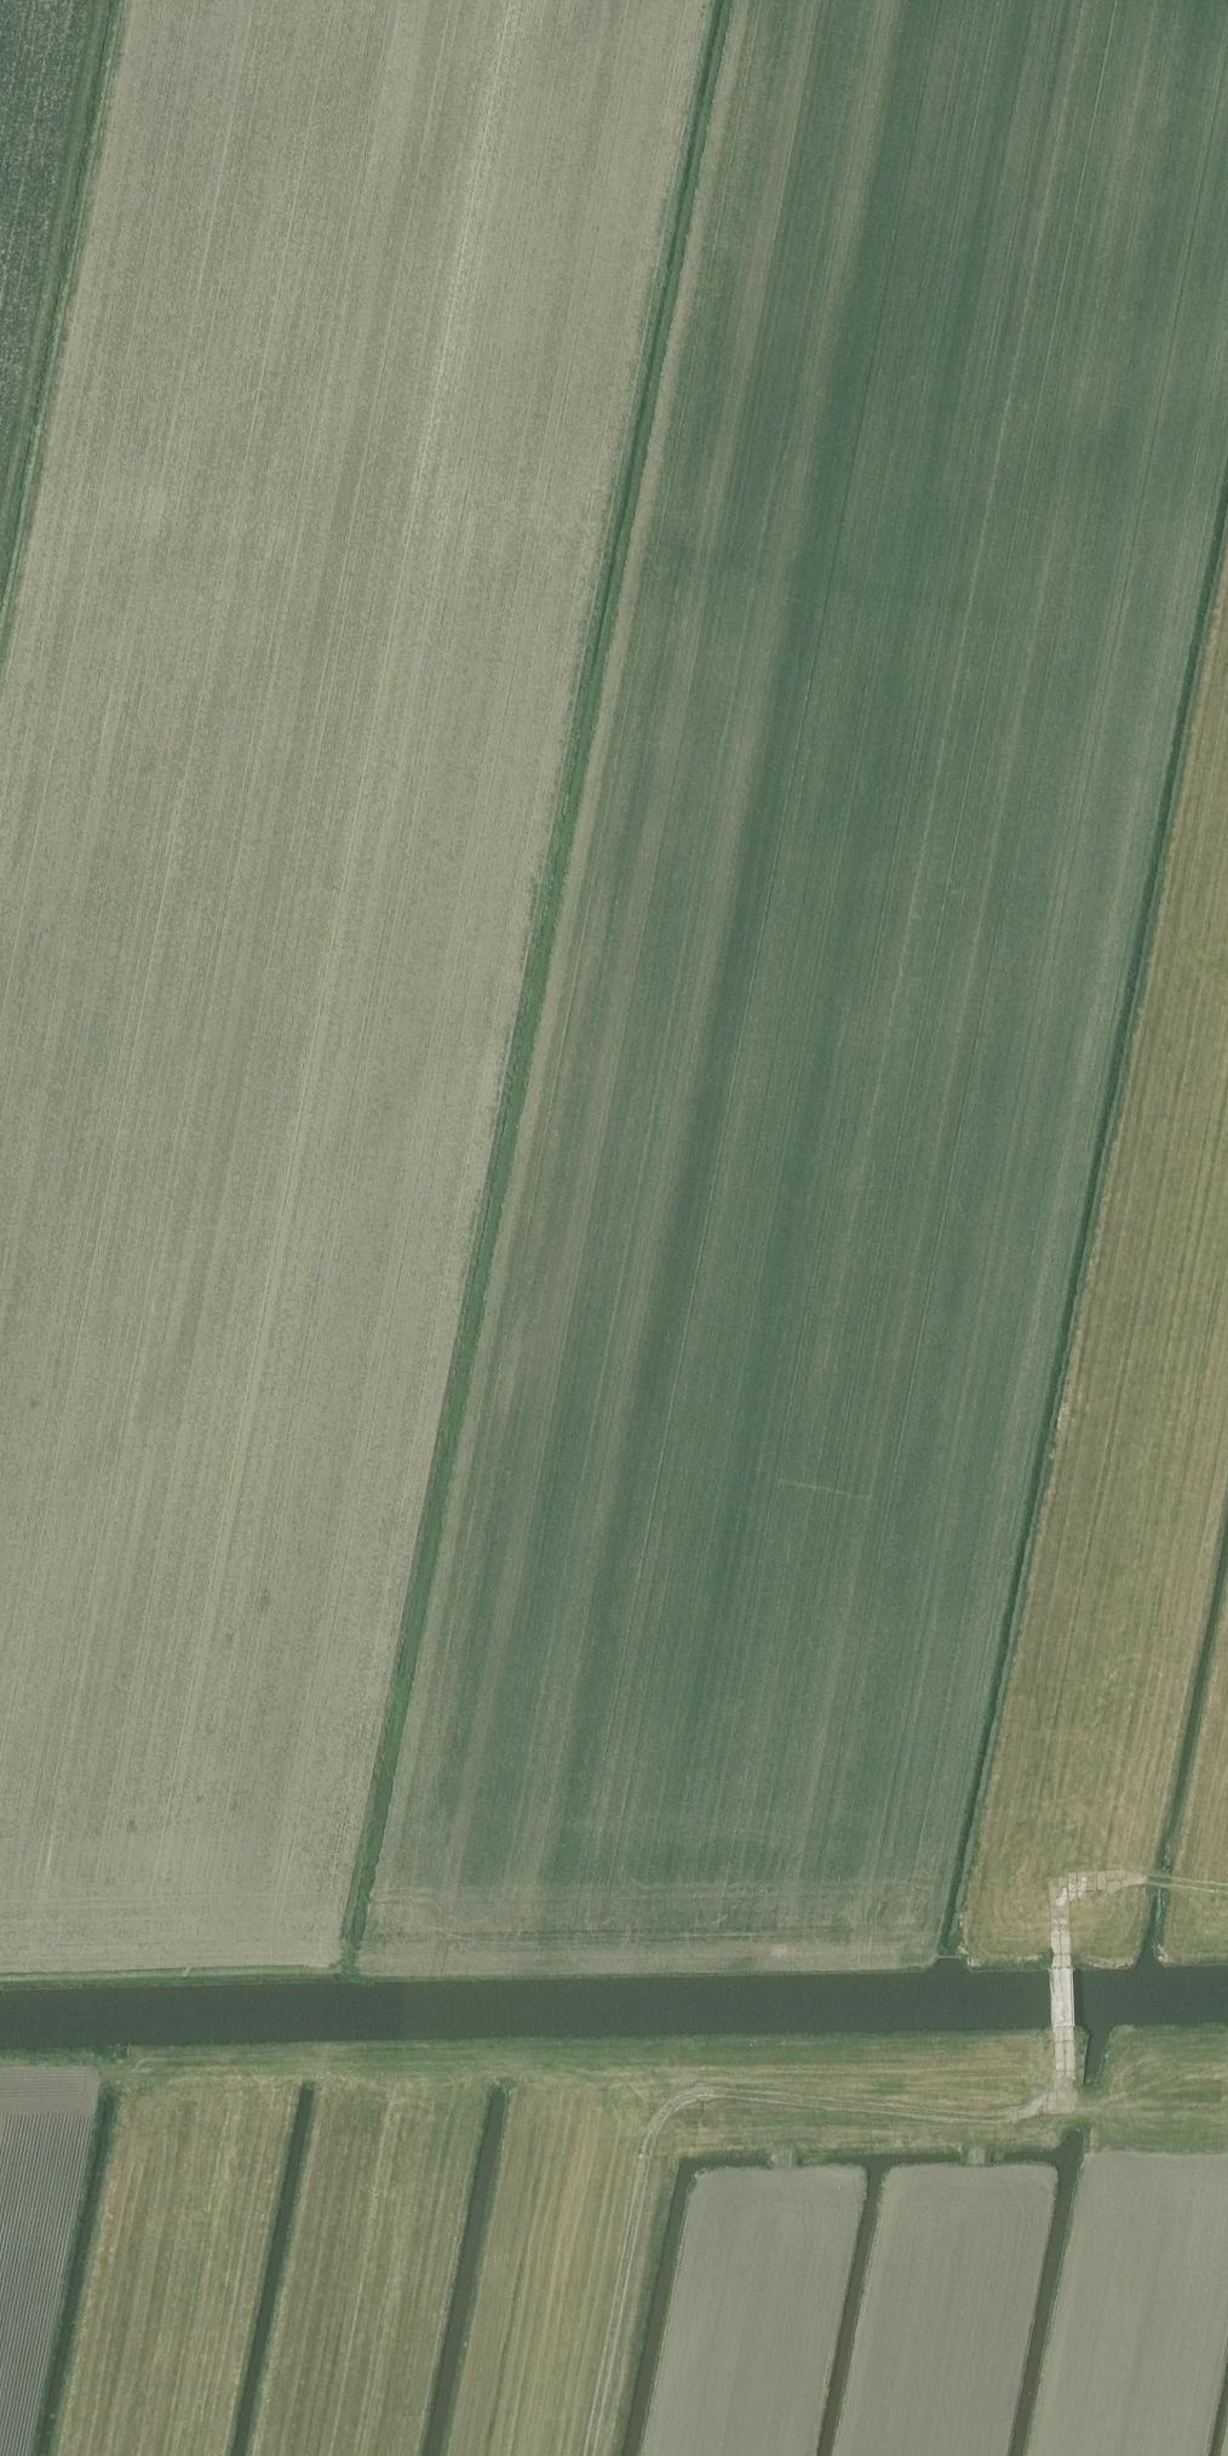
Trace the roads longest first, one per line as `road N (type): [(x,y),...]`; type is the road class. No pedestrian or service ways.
road 1 (track): [(588,2455),(646,2155),(655,2128),(684,2094),(1018,2114),(1046,2102),(1063,2081),(1060,1902),(1070,1890),(1148,1879),(1227,1888)]

